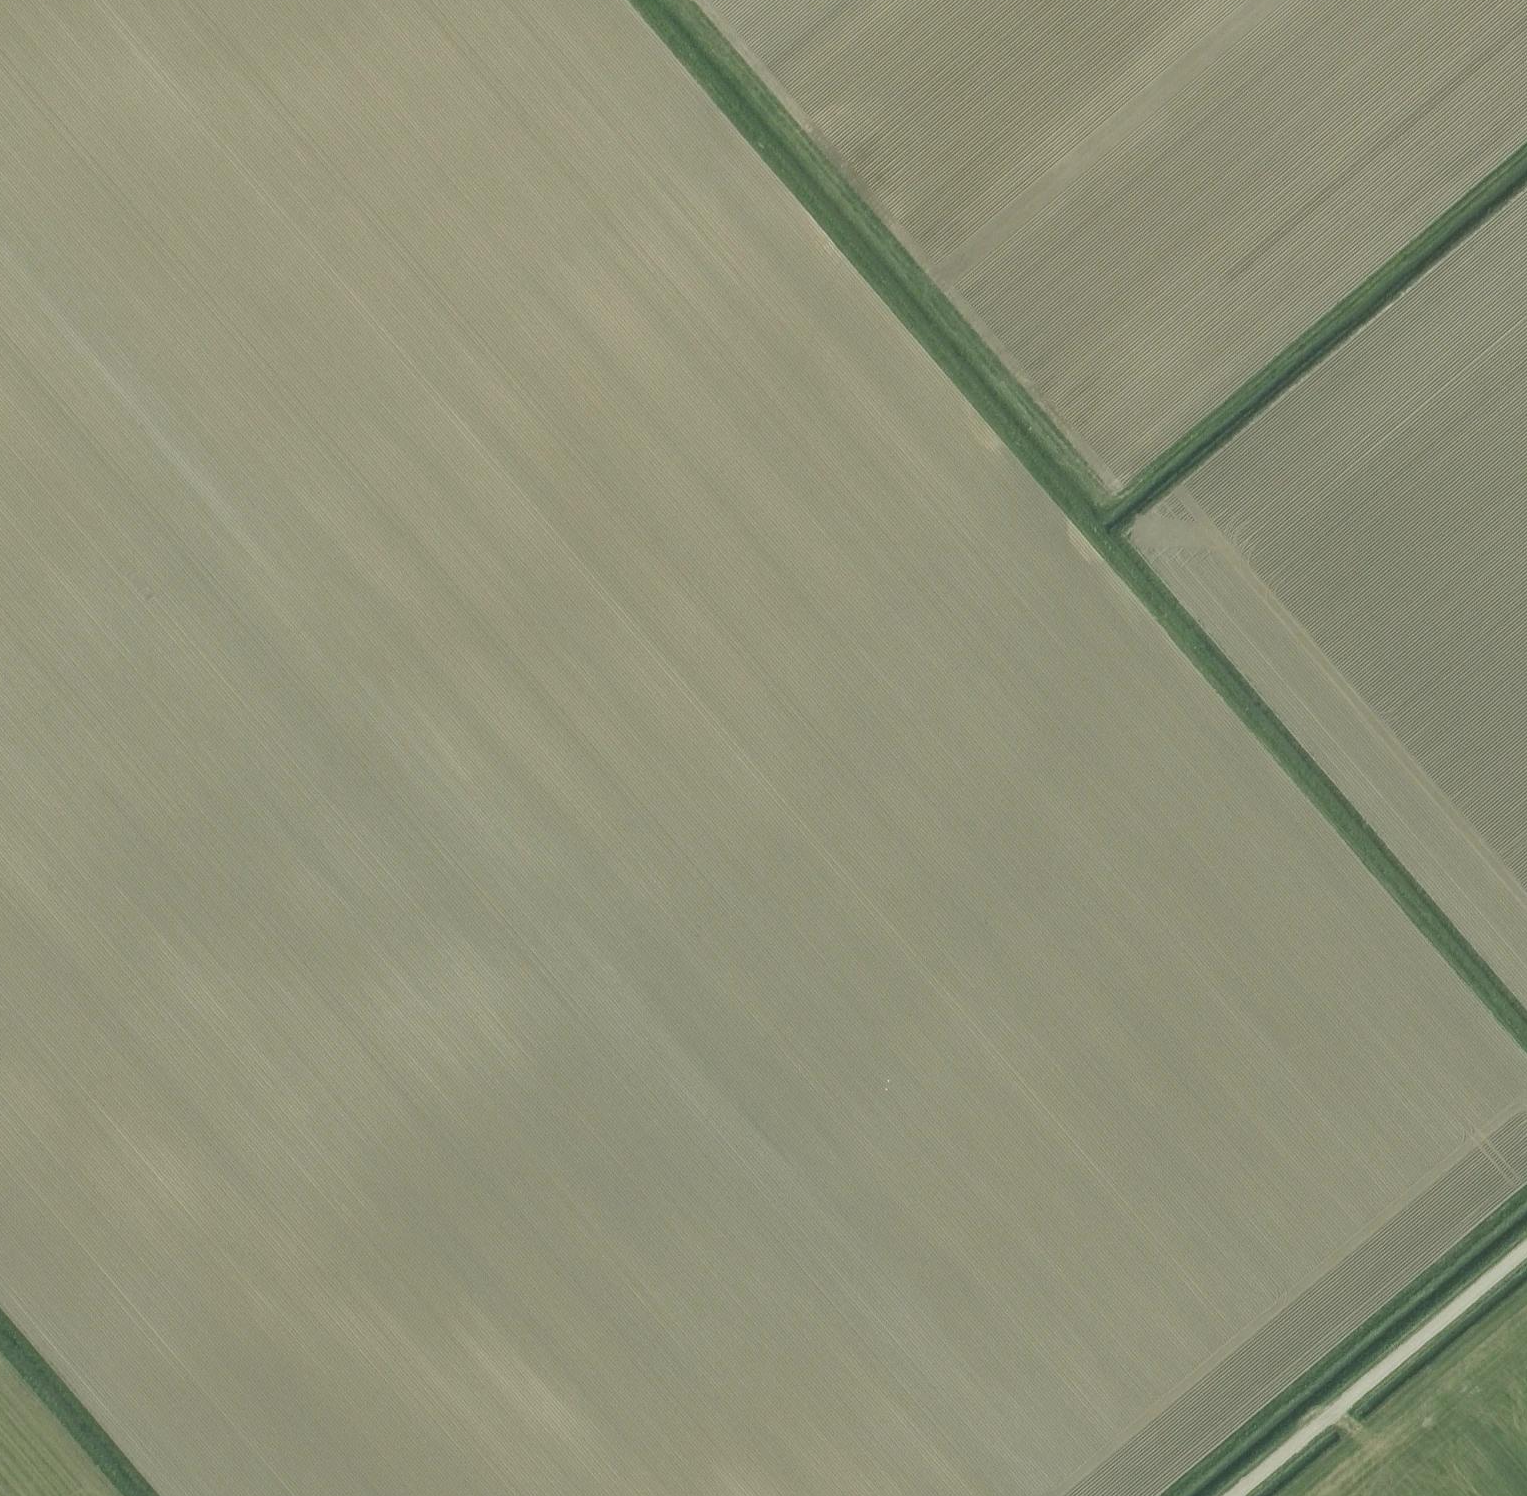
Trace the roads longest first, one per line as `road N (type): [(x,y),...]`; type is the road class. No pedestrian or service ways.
road 1 (unclassified): [(1222,1495),(1526,1239)]

